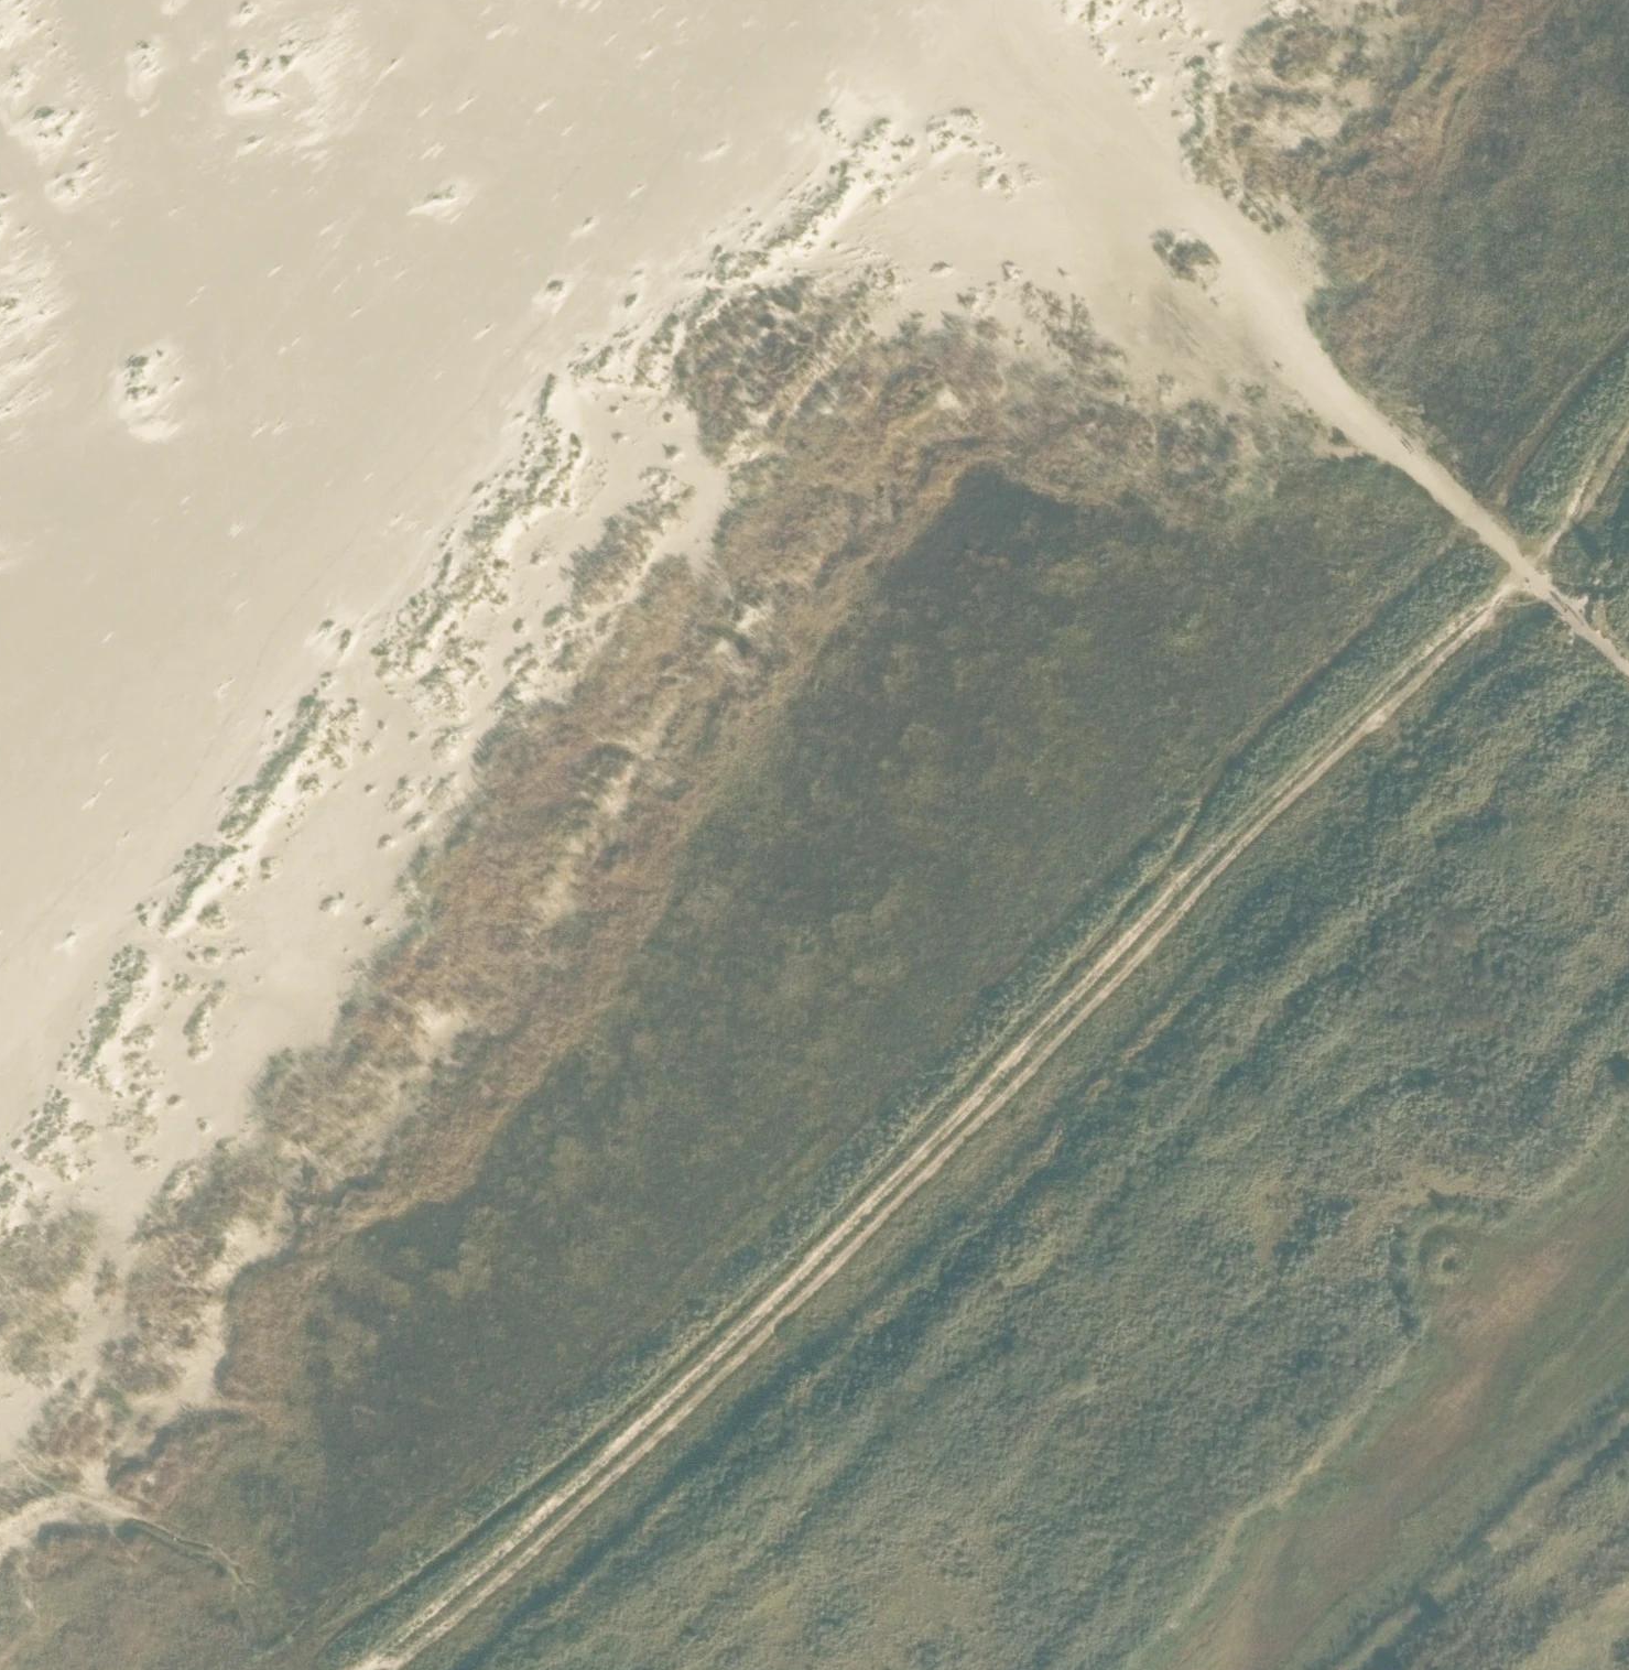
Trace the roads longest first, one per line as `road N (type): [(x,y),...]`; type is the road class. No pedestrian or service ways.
road 1 (track): [(277,1658),(602,1430),(887,1157),(1152,881),(1232,750),(1472,516),(1628,335)]
road 2 (track): [(359,1669),(690,1384),(993,1084),(1199,861),(1465,615),(1538,559)]
road 3 (track): [(1538,559),(1445,498),(1400,452)]
road 4 (track): [(1538,559),(1628,410)]
road 5 (track): [(1538,559),(1558,606),(1628,659)]

